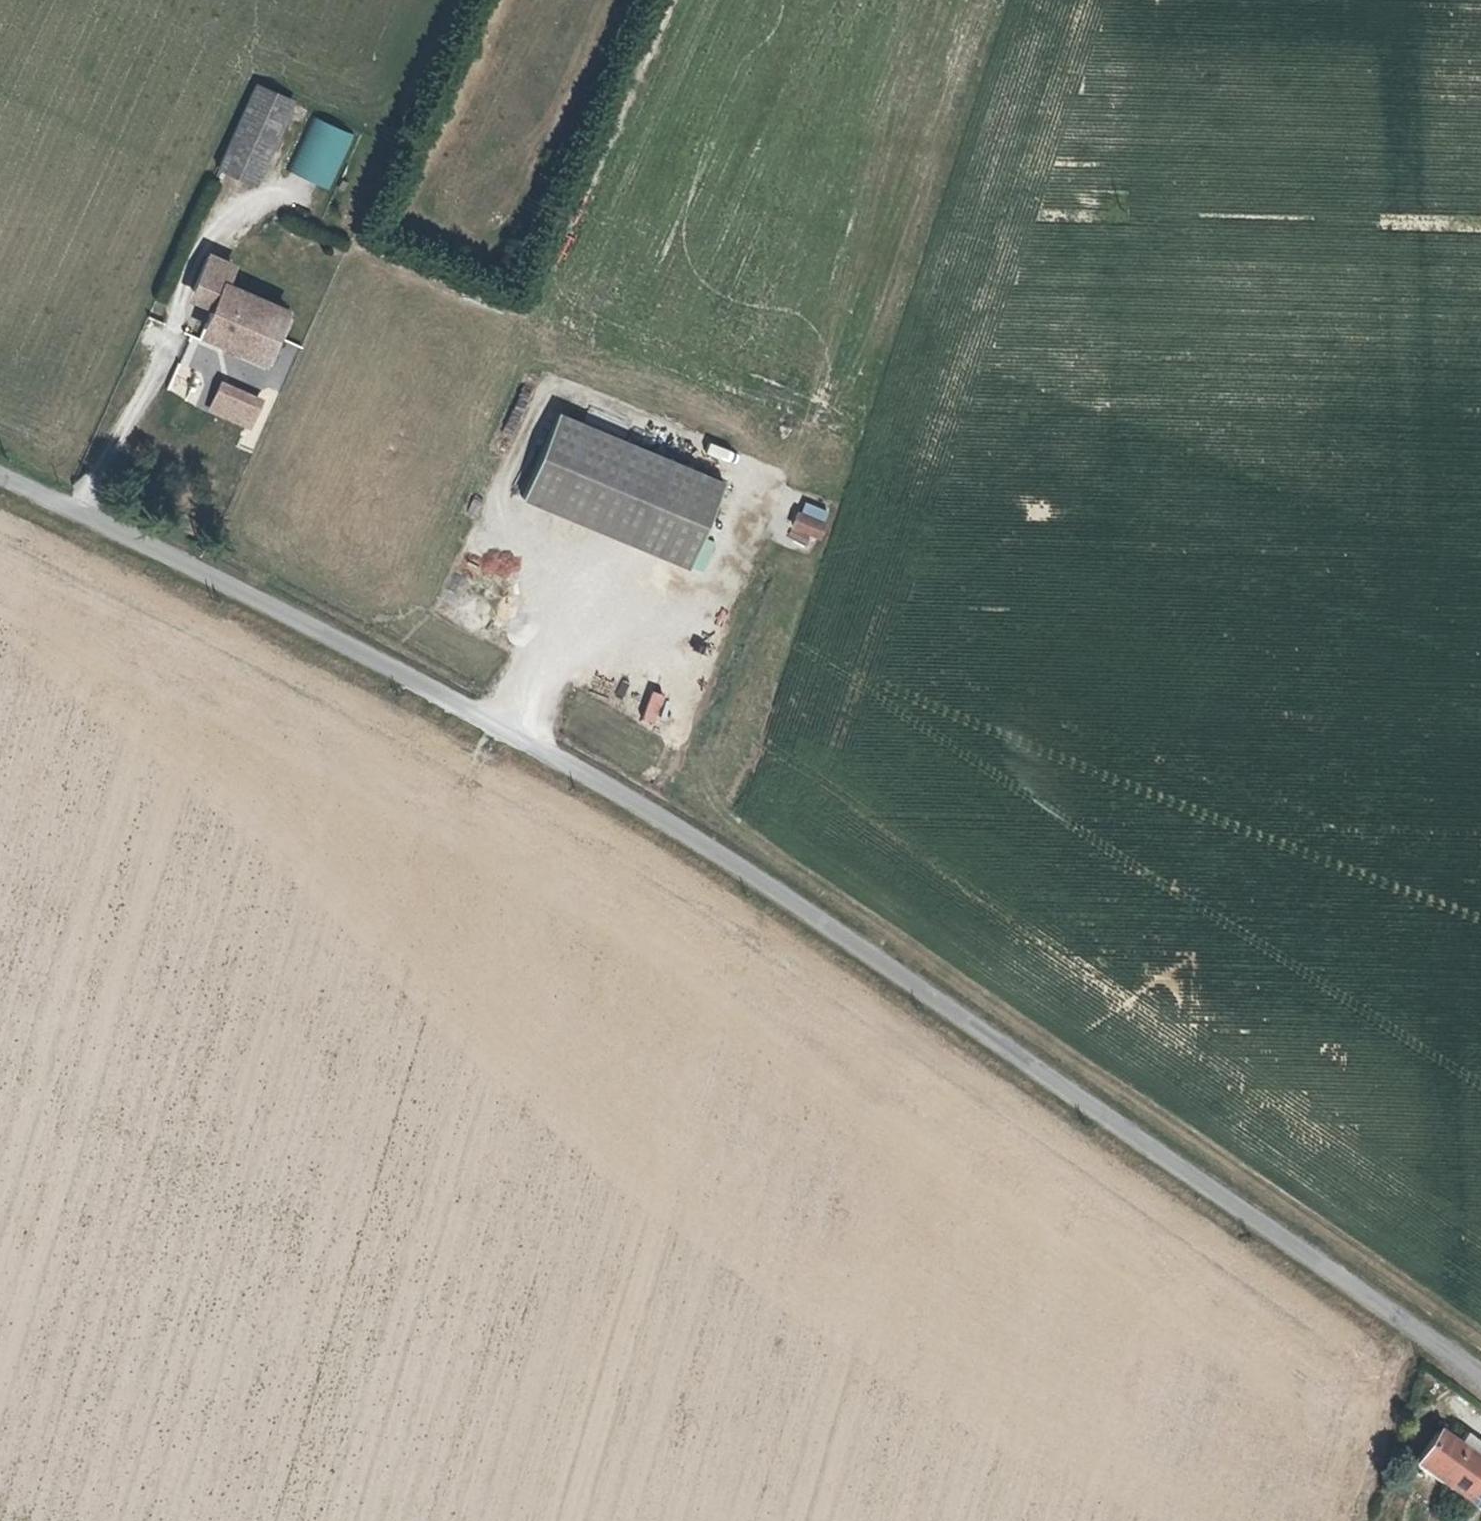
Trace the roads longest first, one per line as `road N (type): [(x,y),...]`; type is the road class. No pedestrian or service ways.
road 1 (unclassified): [(0,480),(697,836),(1480,1386)]

